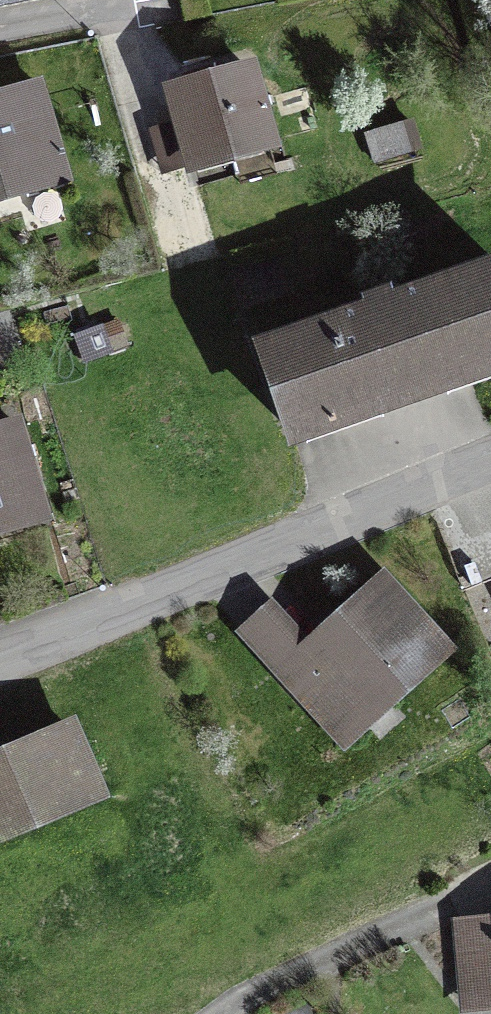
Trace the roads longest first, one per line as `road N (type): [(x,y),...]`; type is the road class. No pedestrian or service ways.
road 1 (residential): [(0,654),(490,456)]
road 2 (residential): [(0,31),(121,8)]

